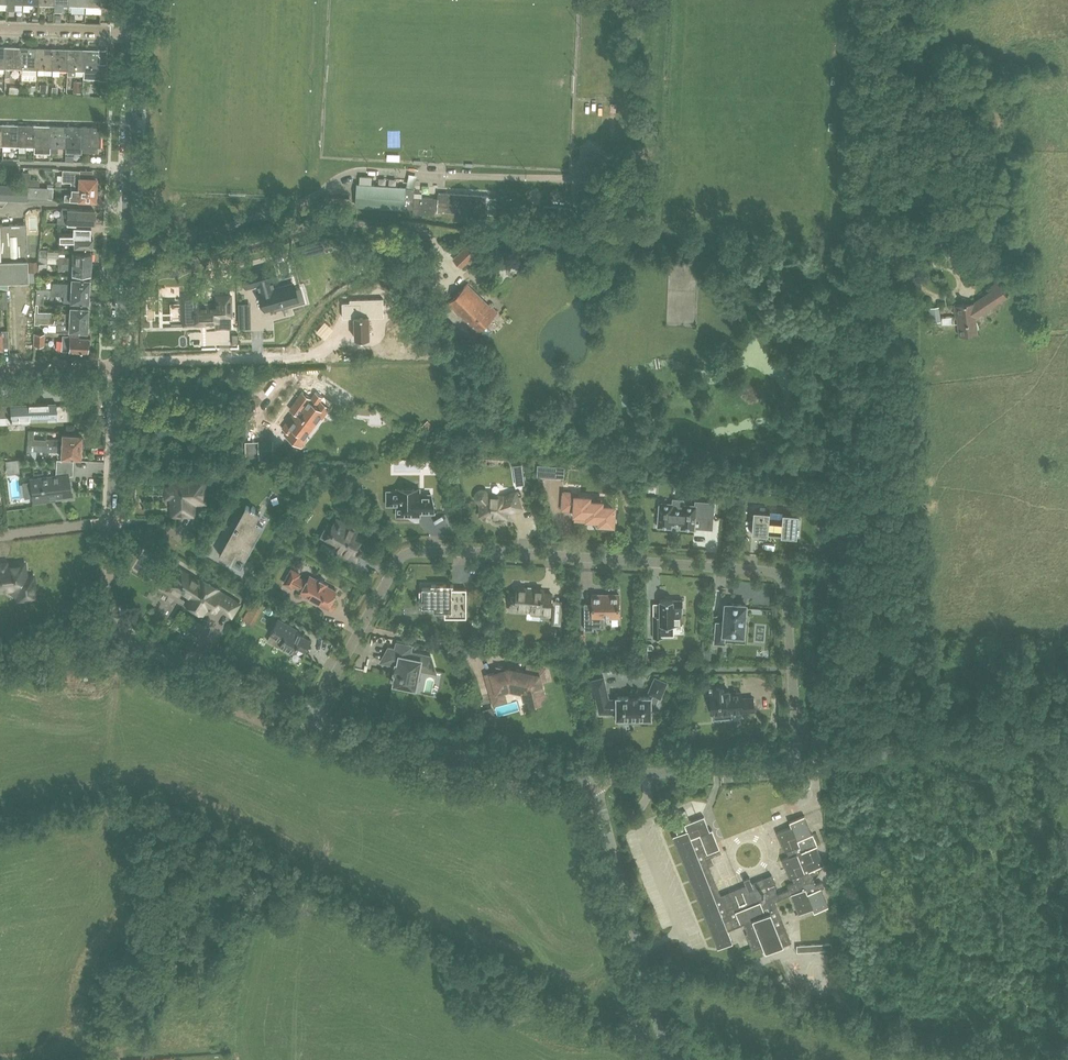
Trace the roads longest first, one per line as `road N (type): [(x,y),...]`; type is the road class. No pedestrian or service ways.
road 1 (residential): [(316,722),(403,555),(764,572),(786,584),(797,757)]
road 2 (tertiary): [(120,368),(134,33)]
road 3 (tertiary): [(667,1059),(592,778)]
road 4 (tertiary): [(592,778),(316,722)]
road 5 (unclassified): [(1067,740),(797,757)]
road 6 (tertiary): [(316,722),(142,652),(119,634)]
road 7 (unclassified): [(797,757),(592,778)]
road 8 (tertiary): [(113,522),(120,368)]
road 9 (residential): [(0,29),(134,33)]
road 10 (residential): [(0,658),(119,634)]

